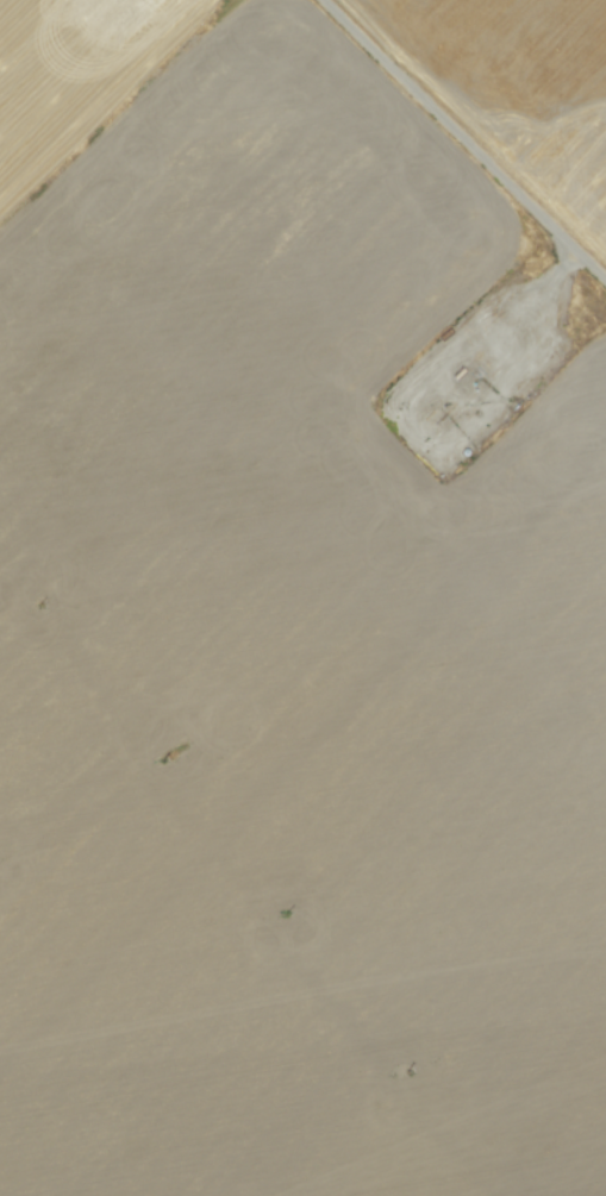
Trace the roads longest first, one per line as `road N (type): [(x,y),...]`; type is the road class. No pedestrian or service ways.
road 1 (track): [(329,0),(605,276)]

